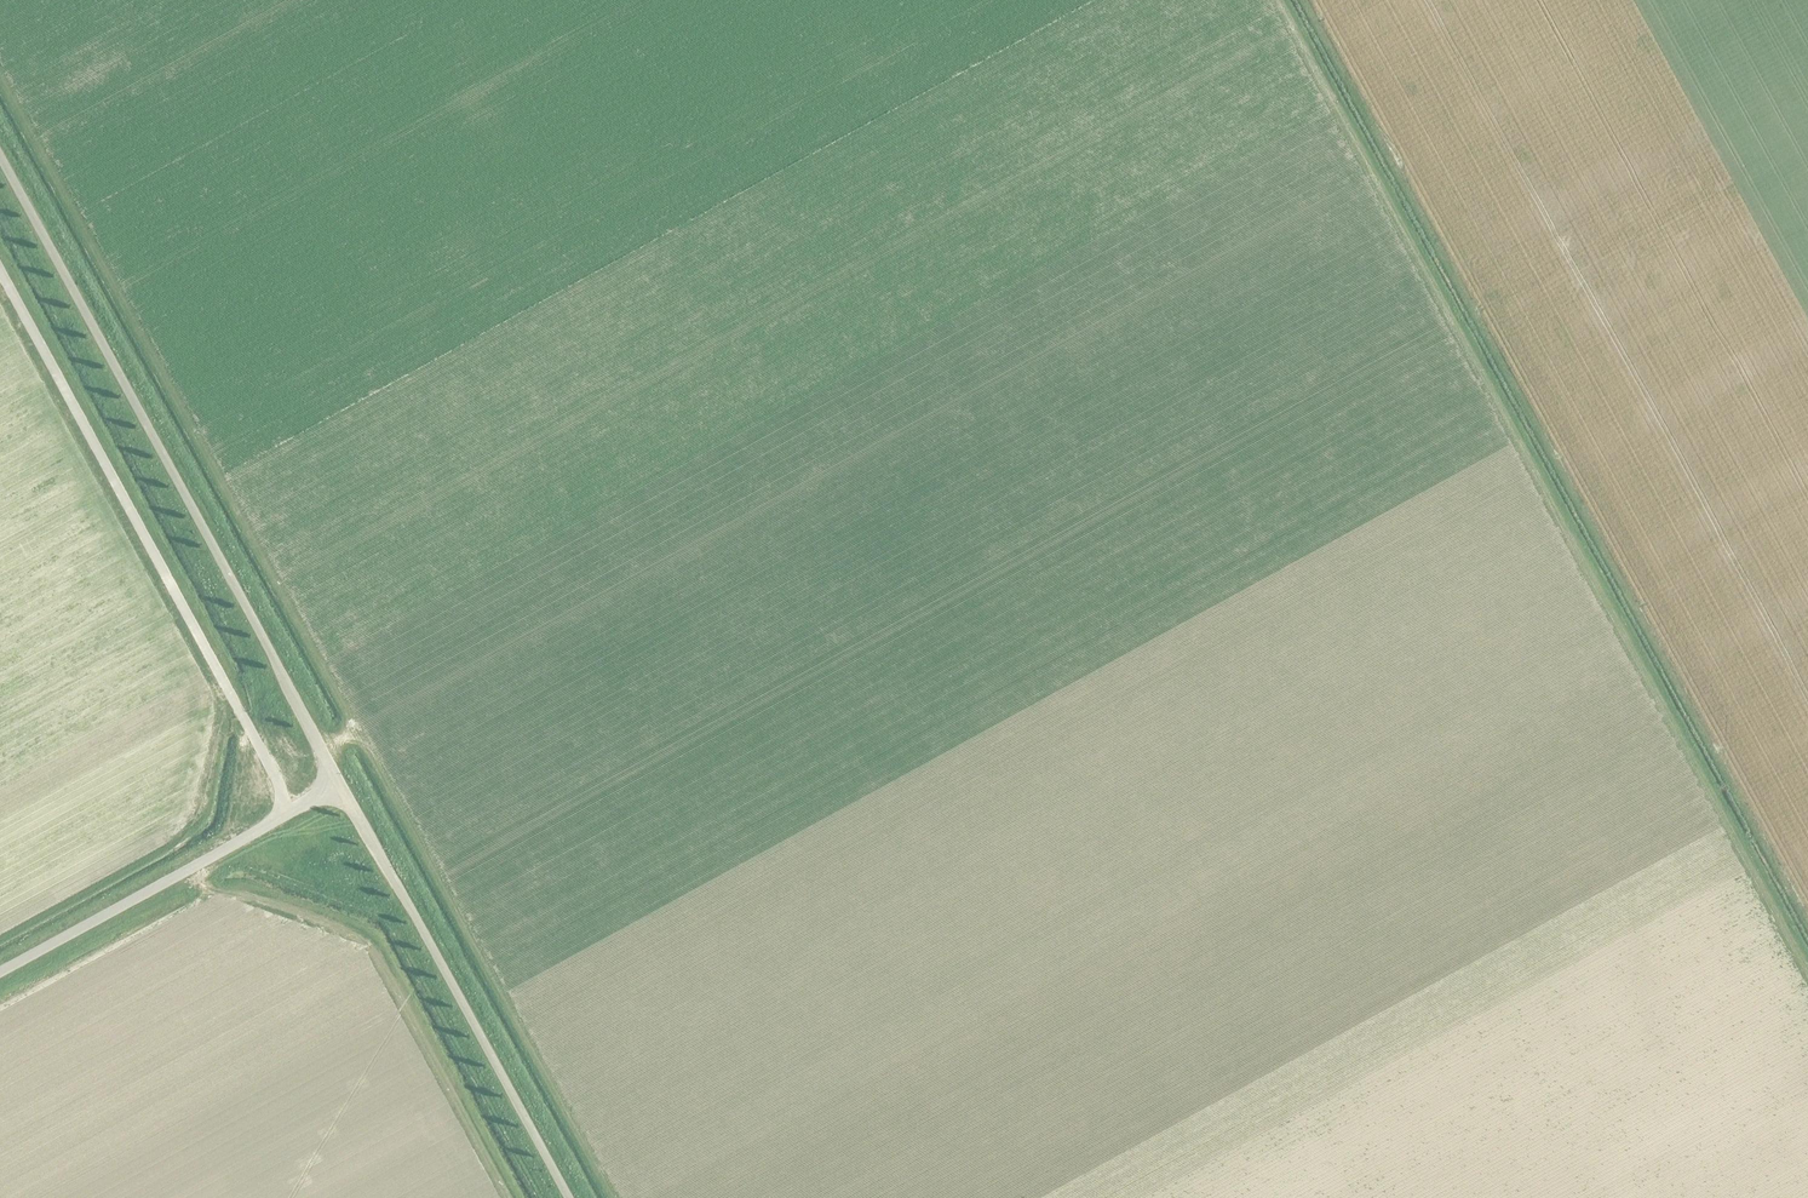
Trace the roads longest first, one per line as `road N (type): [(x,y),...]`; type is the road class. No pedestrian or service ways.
road 1 (unclassified): [(564,1197),(0,160)]

